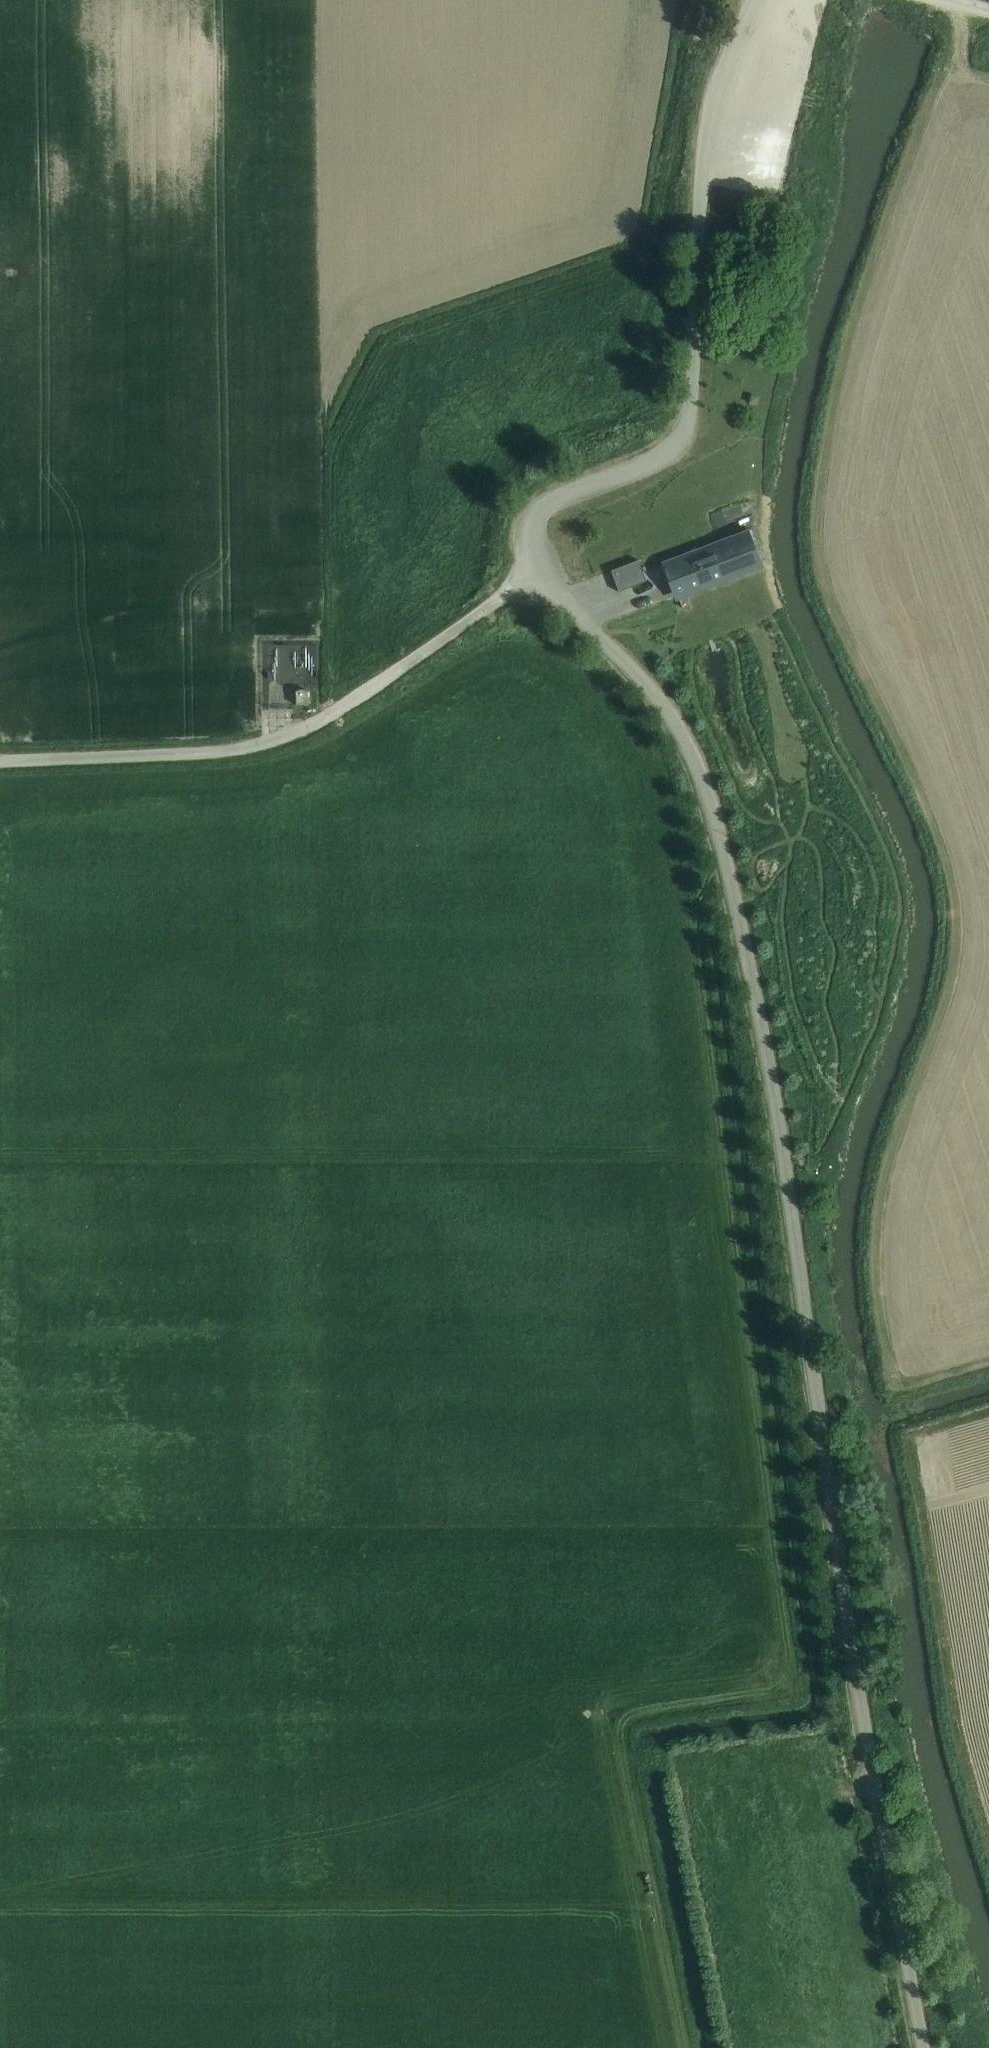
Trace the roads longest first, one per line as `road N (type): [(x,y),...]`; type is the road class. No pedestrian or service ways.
road 1 (unclassified): [(542,568),(557,595),(672,706),(708,784),(777,1099),(923,2047)]
road 2 (unclassified): [(542,568),(532,523),(537,511),(651,461),(682,432),(707,124),(756,0)]
road 3 (unclassified): [(0,762),(226,750),(278,737),(412,661),(542,568)]

